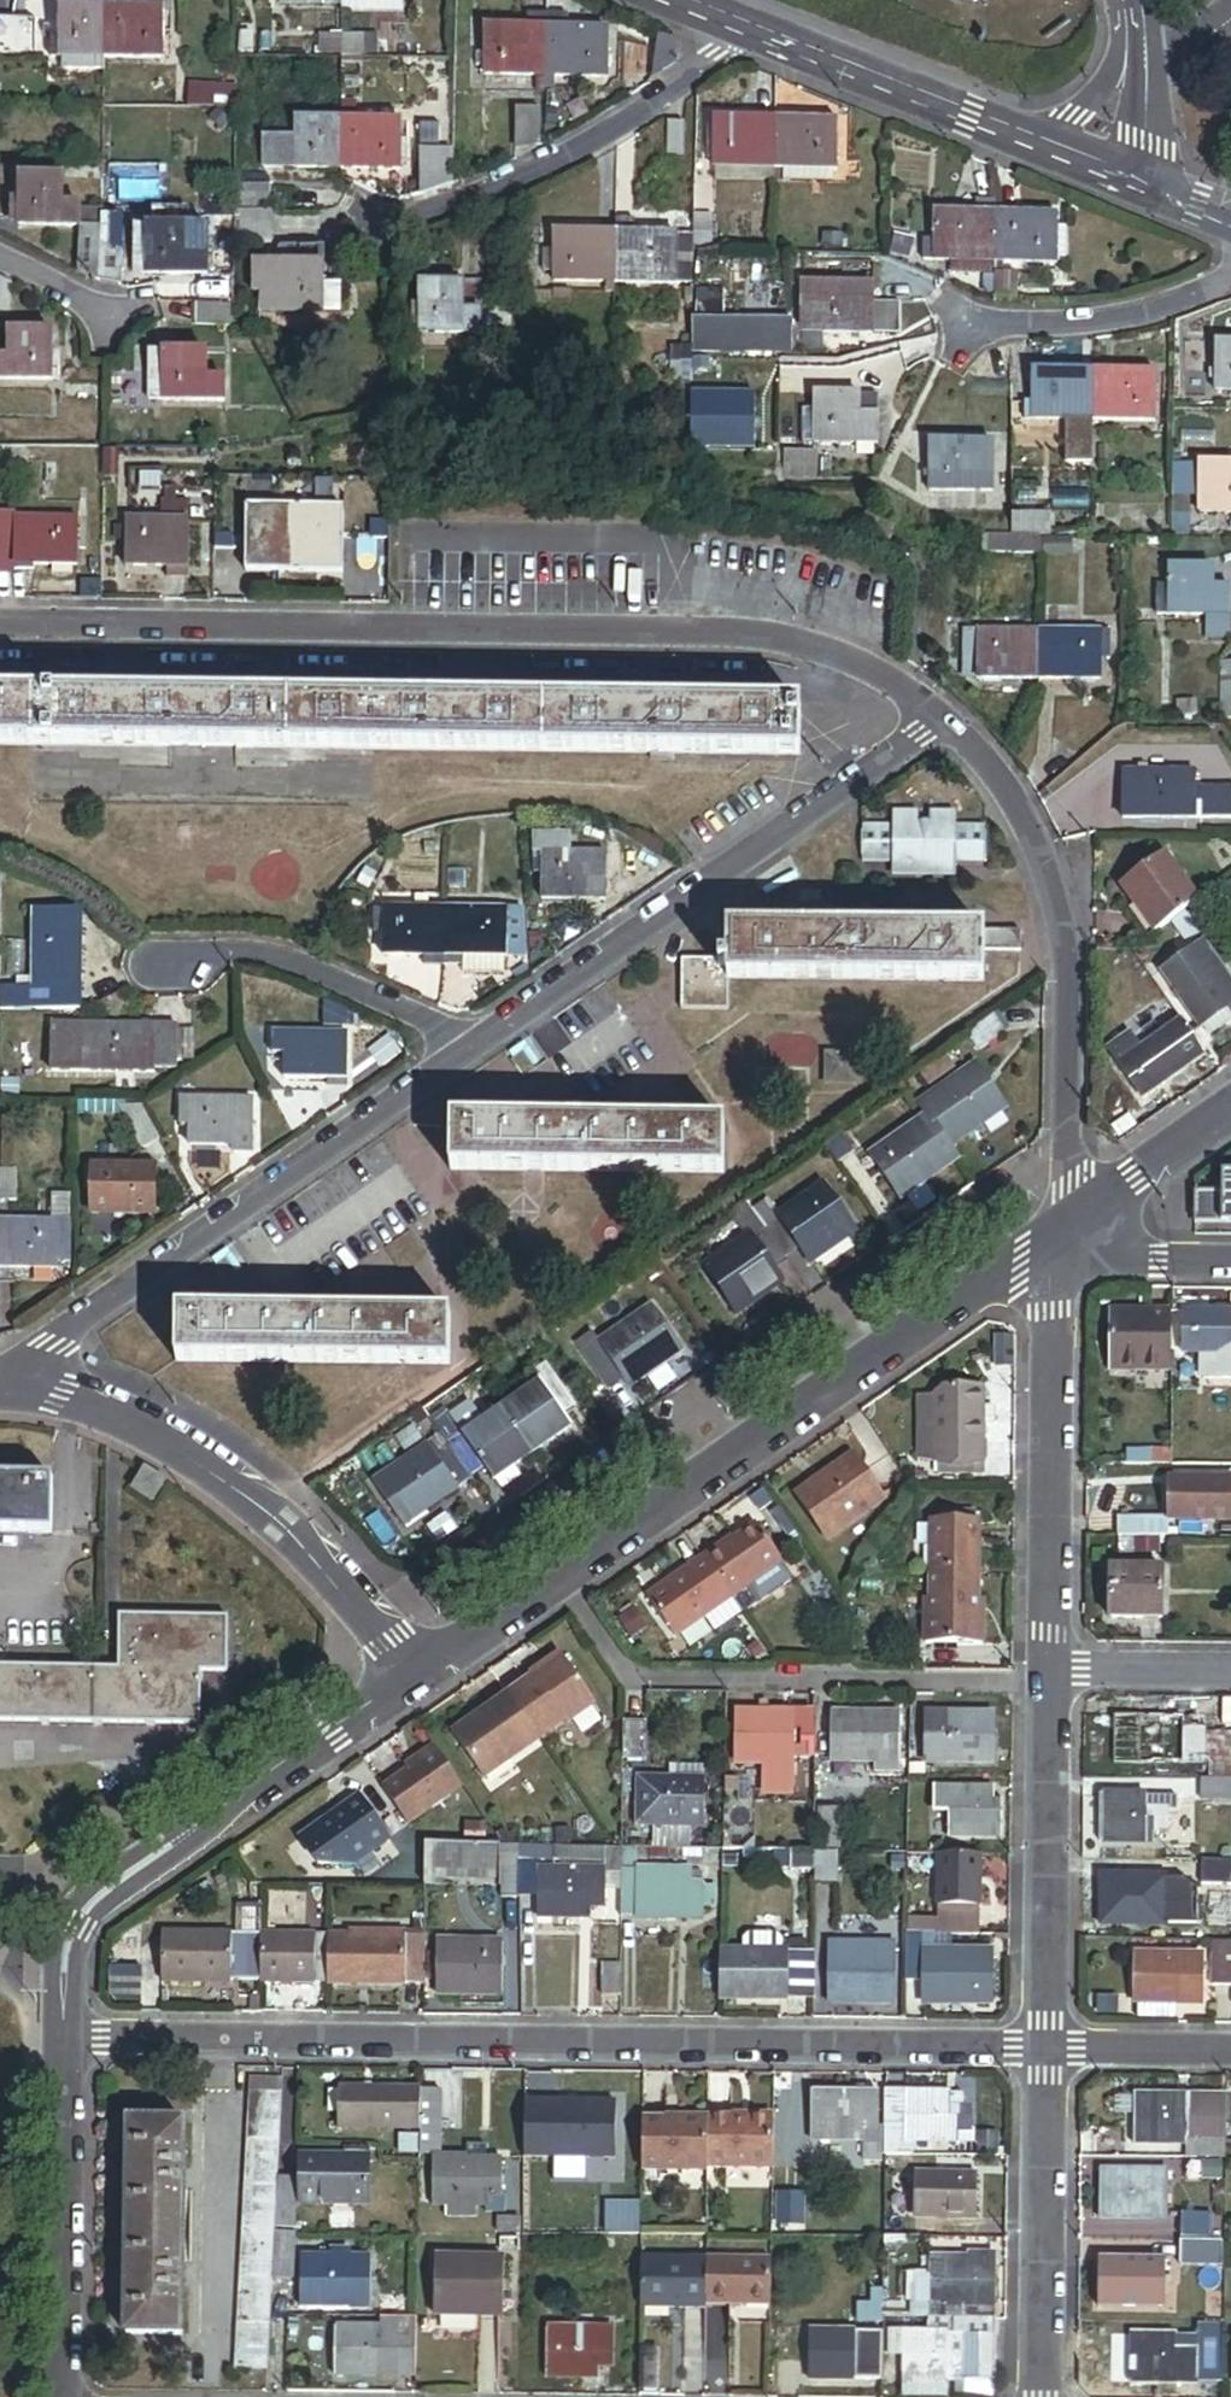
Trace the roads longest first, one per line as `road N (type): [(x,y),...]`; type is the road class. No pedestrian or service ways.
road 1 (residential): [(64,2035),(1046,2046)]
road 2 (residential): [(939,716),(887,678),(755,634),(0,622)]
road 3 (residential): [(1059,1239),(416,1675)]
road 4 (residential): [(453,1063),(939,716)]
road 5 (residential): [(1059,1239),(1067,993),(1049,864),(998,779),(939,716)]
road 6 (residential): [(0,1375),(453,1063)]
road 7 (residential): [(416,1675),(337,1577),(228,1470),(178,1437),(70,1394),(0,1392)]
road 8 (residential): [(1052,1668),(1059,1239)]
road 9 (residential): [(383,227),(598,141),(685,86),(741,26)]
road 10 (residential): [(416,1675),(96,1898)]
road 11 (residential): [(1046,2046),(1052,1668)]
road 12 (tertiary): [(741,26),(1090,165)]
road 13 (residential): [(61,2396),(64,2035)]
road 14 (residential): [(1040,2396),(1046,2046)]
road 15 (residential): [(166,955),(235,955),(329,979),(422,1022),(453,1063)]
road 16 (residential): [(959,330),(1111,321),(1212,293),(1230,276)]
road 17 (residential): [(1059,1239),(1230,1111)]
road 18 (residential): [(1046,2046),(1230,2048)]
road 19 (residential): [(1052,1668),(1230,1670)]
road 20 (residential): [(1230,1264),(1163,1264),(1059,1239)]
road 21 (tertiary): [(1090,165),(1230,227)]
road 22 (residential): [(64,2035),(64,1959),(96,1898)]
road 23 (residential): [(0,263),(115,320)]

